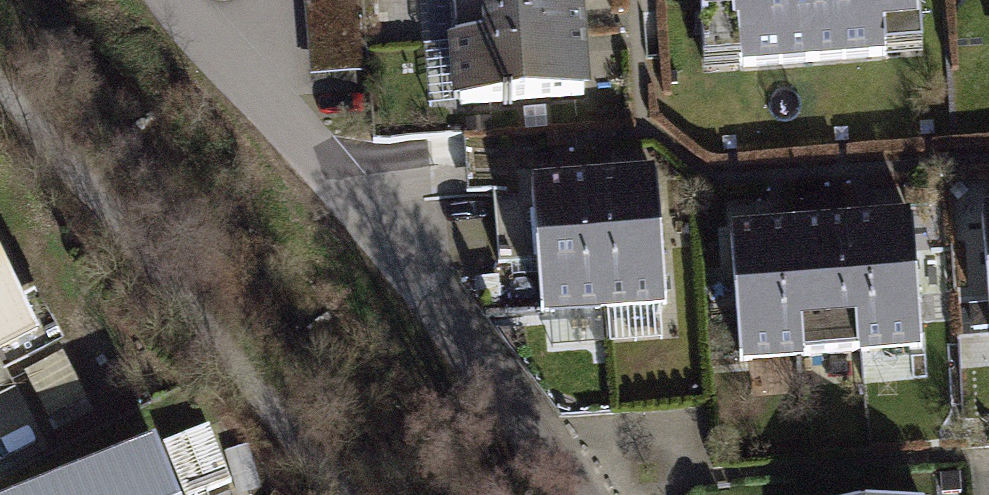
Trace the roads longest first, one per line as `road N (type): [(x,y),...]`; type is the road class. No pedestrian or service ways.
road 1 (track): [(337,494),(277,410),(0,87)]

